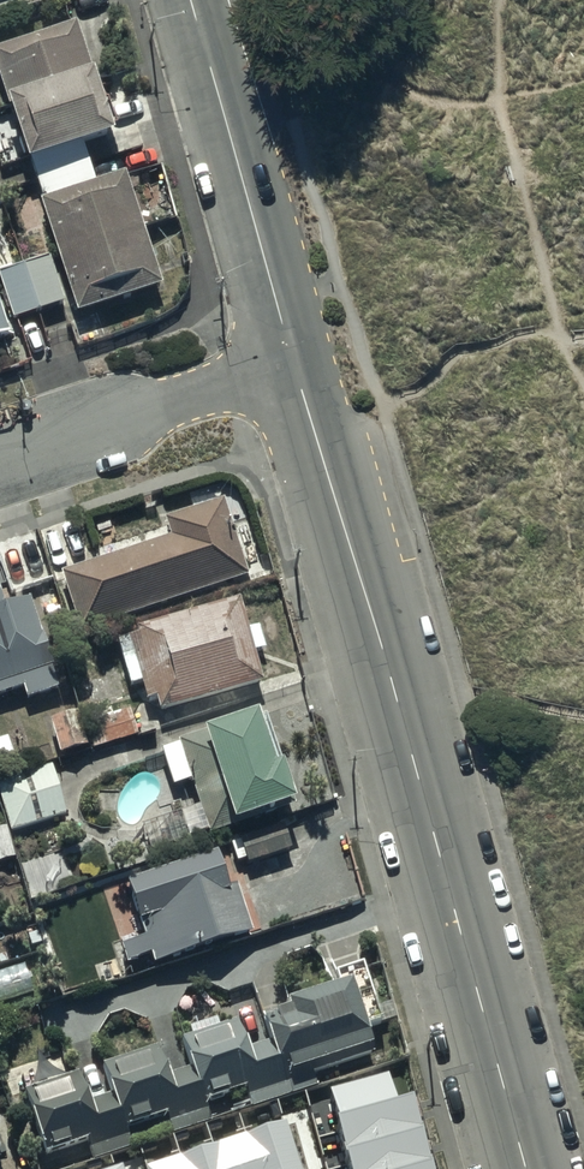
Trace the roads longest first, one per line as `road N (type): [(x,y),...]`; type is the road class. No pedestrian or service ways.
road 1 (tertiary): [(292,359),(527,1168)]
road 2 (tertiary): [(191,0),(292,359)]
road 3 (residential): [(292,359),(0,456)]

